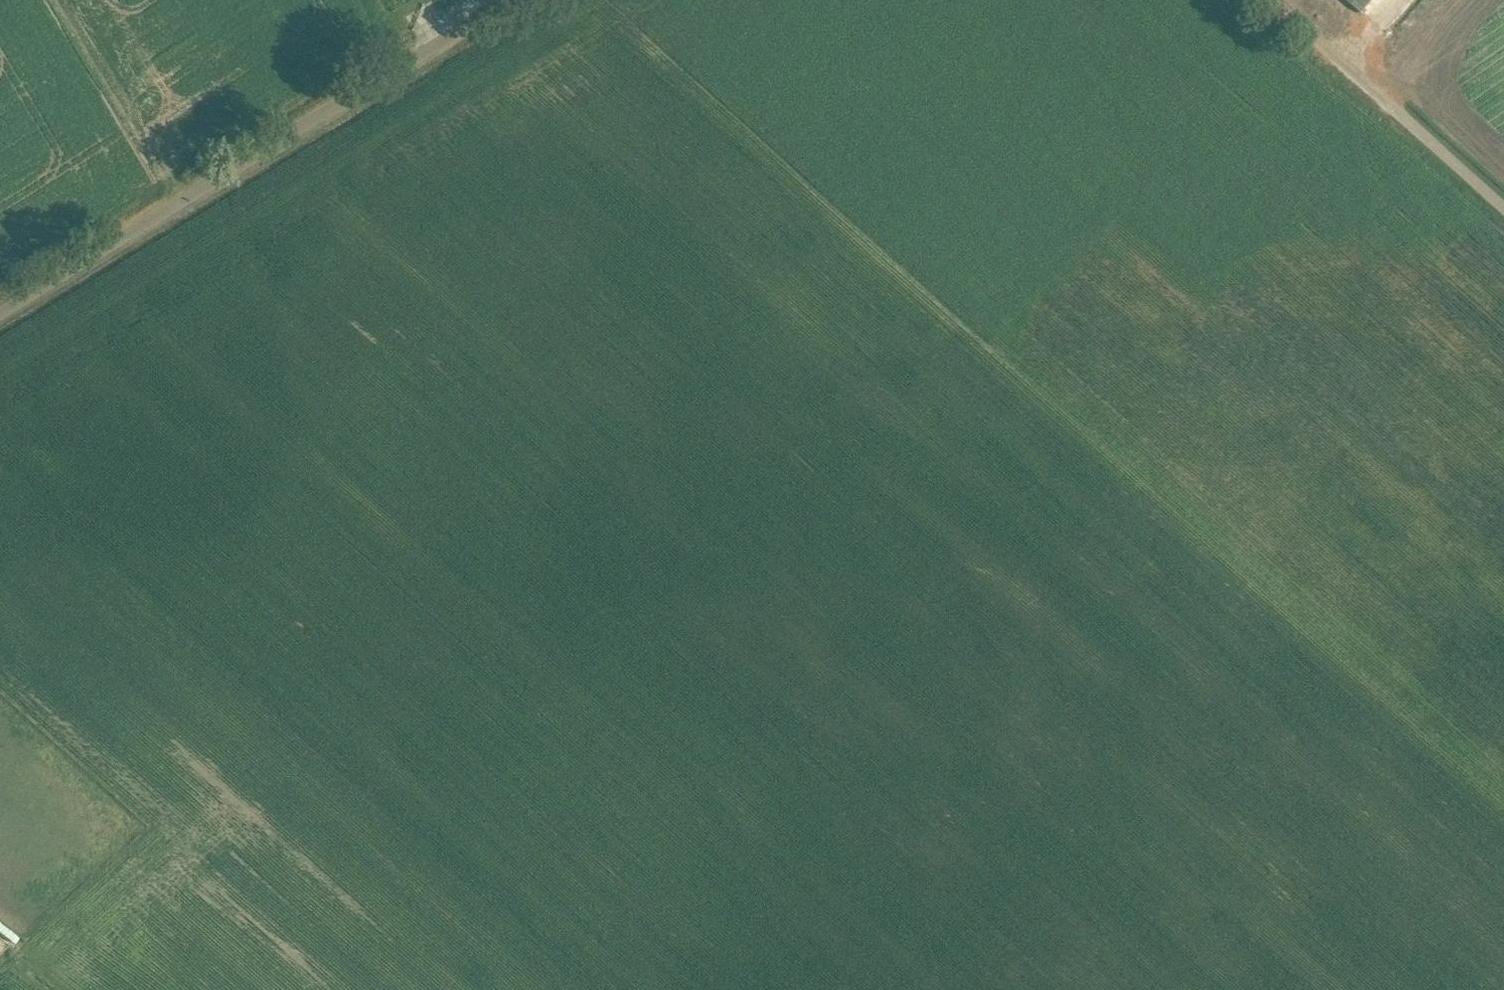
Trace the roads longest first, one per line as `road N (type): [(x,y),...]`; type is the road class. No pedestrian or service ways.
road 1 (unclassified): [(0,319),(522,0)]
road 2 (unclassified): [(1266,0),(1503,212)]

